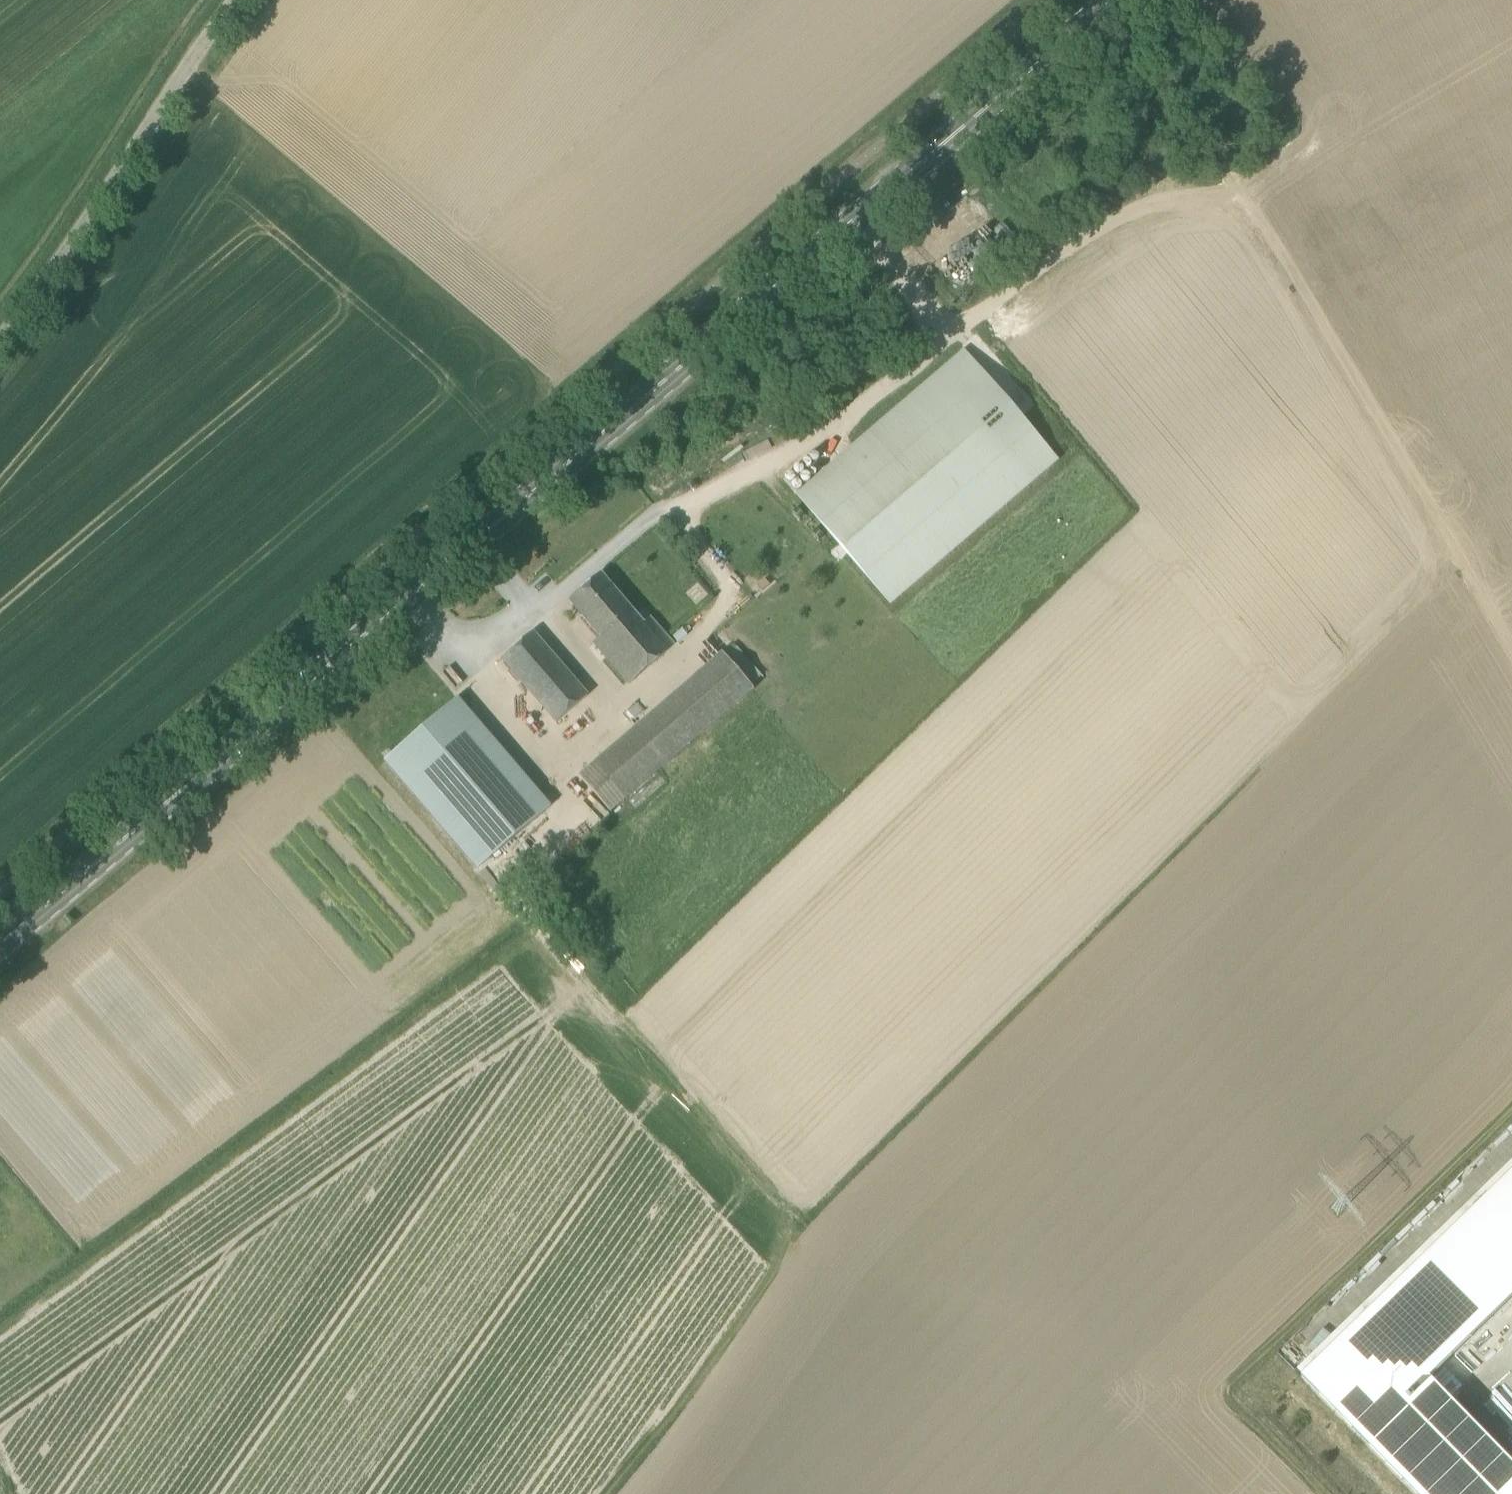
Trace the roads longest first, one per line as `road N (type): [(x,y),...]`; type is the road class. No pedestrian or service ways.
road 1 (primary): [(0,945),(1115,0)]
road 2 (unclassified): [(0,340),(236,0)]

